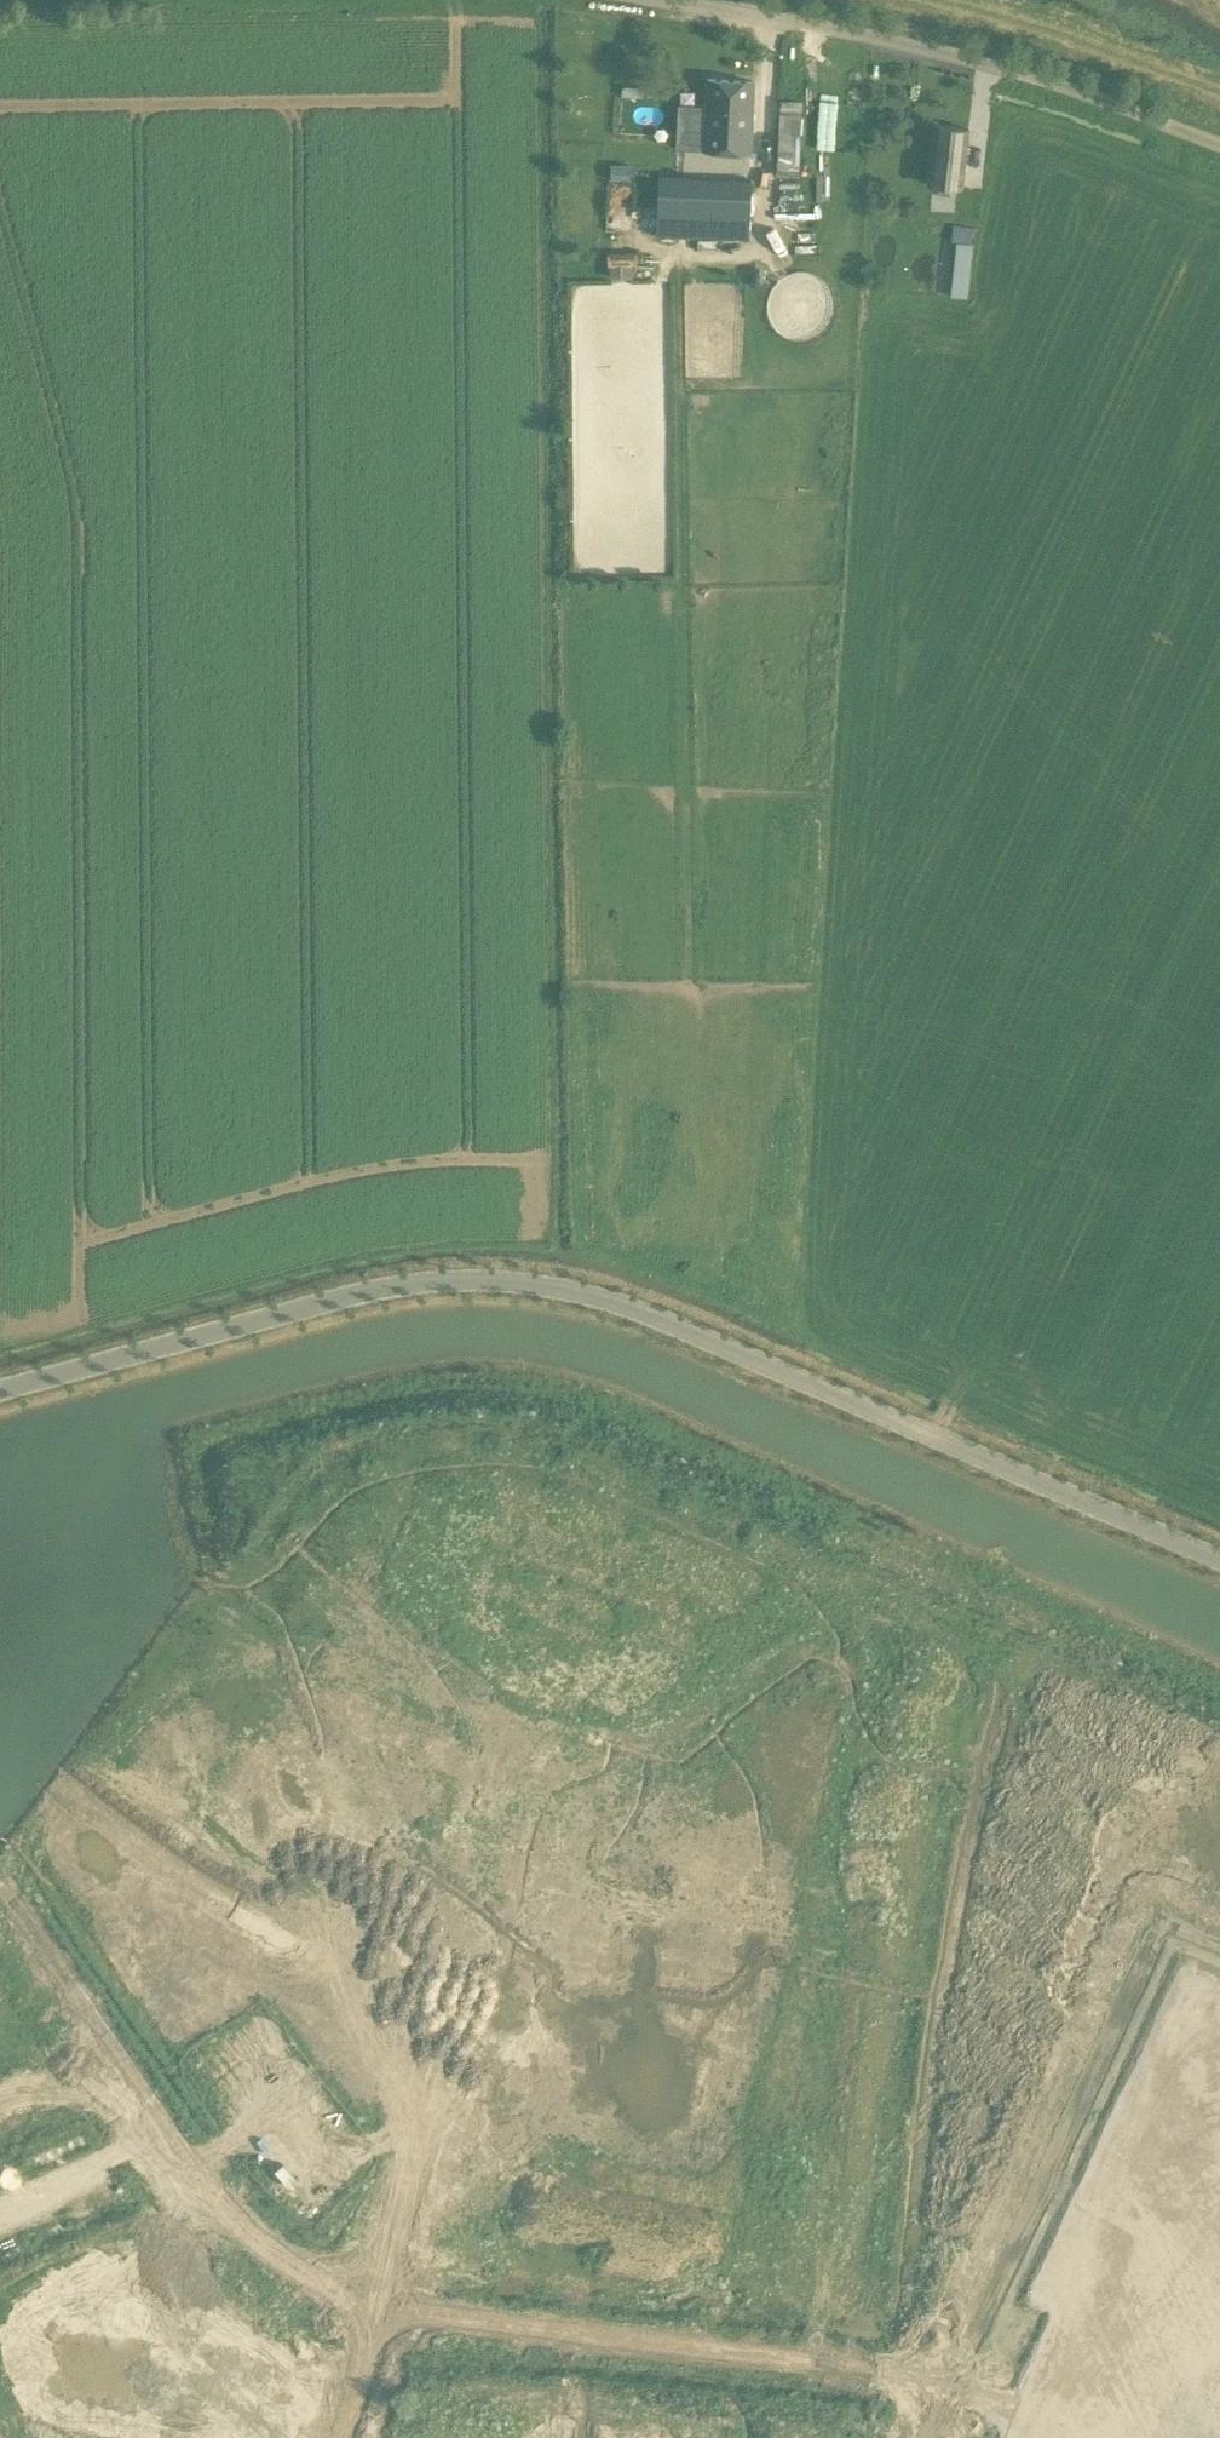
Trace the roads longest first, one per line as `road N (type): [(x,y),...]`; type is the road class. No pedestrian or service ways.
road 1 (unclassified): [(1219,1555),(611,1297),(521,1280),(396,1279),(0,1384)]
road 2 (unclassified): [(1219,147),(1011,71),(647,0)]
road 3 (track): [(956,2379),(373,2313)]
road 4 (track): [(373,2313),(224,2211),(0,1883)]
road 5 (track): [(373,2313),(335,2437)]

